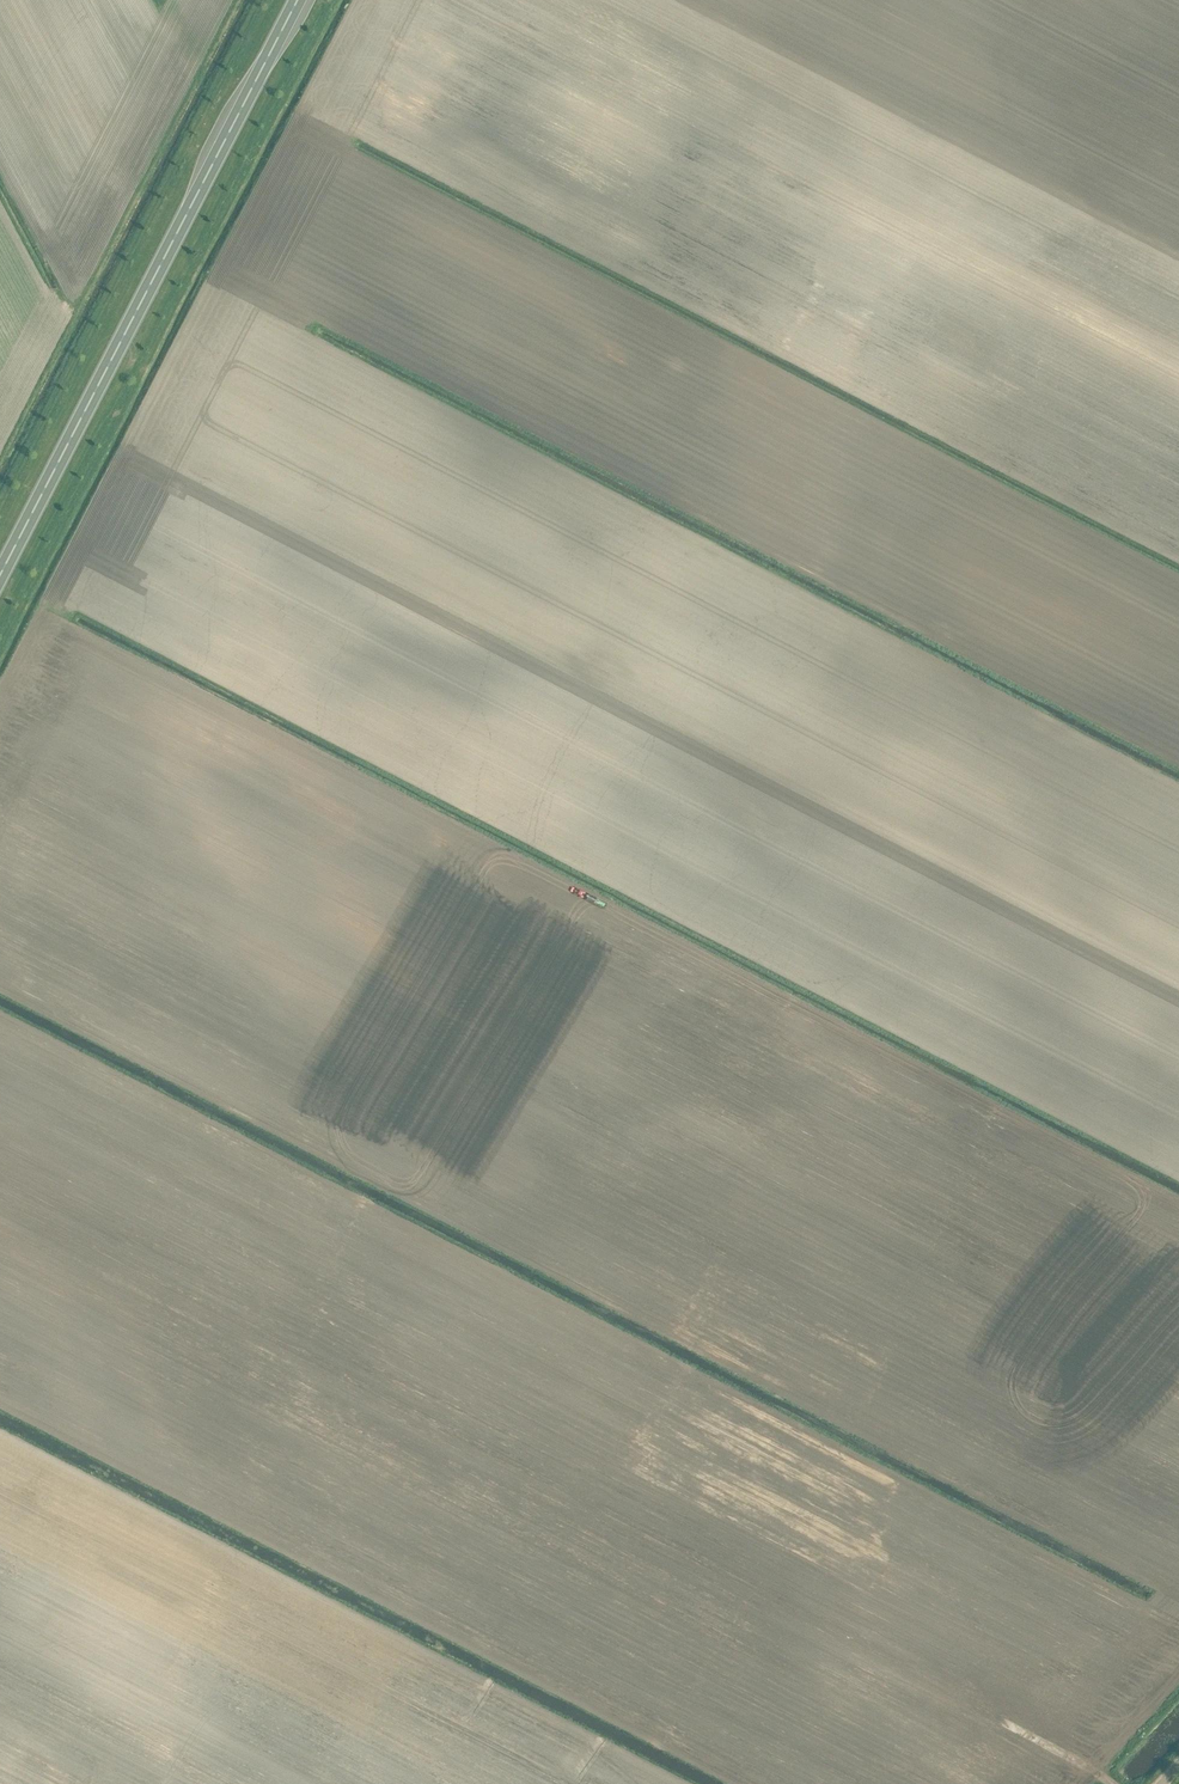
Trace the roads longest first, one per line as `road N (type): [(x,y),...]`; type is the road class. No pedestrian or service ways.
road 1 (trunk): [(0,589),(308,0)]

